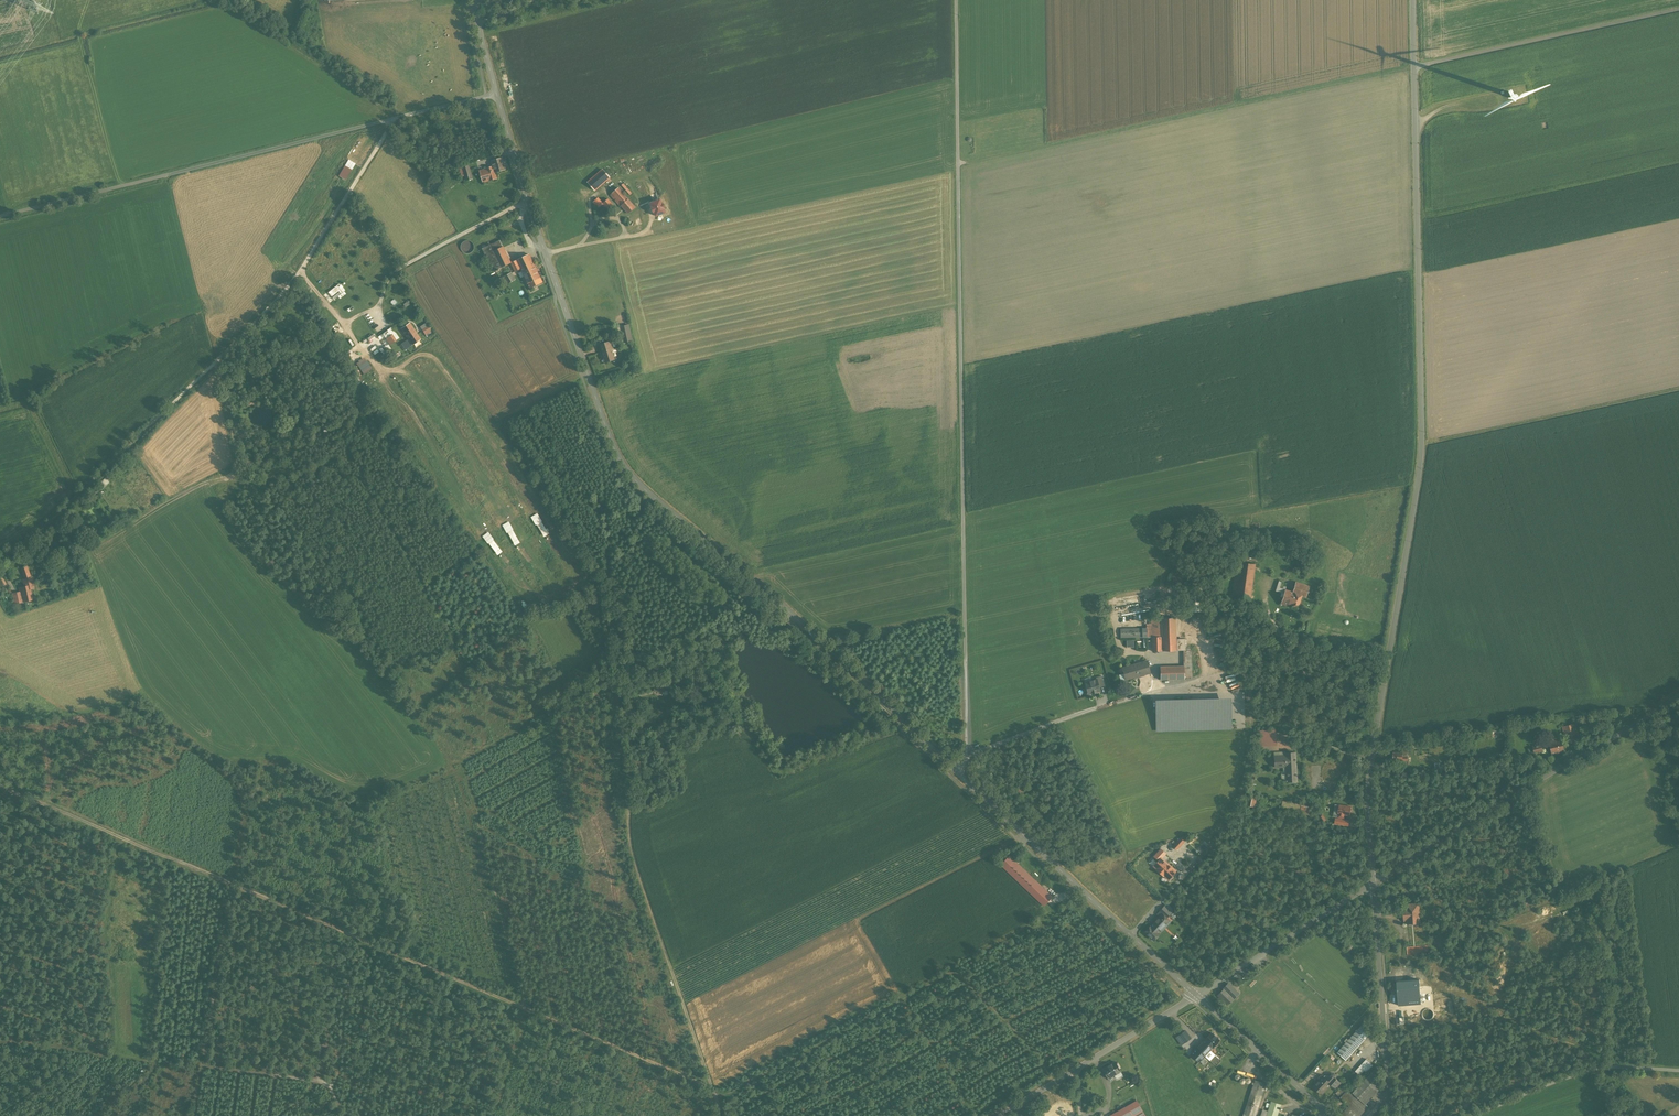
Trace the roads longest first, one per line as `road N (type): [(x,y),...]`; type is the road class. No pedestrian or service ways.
road 1 (tertiary): [(954,769),(621,461),(497,94)]
road 2 (tertiary): [(1373,882),(1371,760),(1420,465),(1414,67)]
road 3 (track): [(0,787),(707,1085),(722,1115)]
road 4 (unclassified): [(954,769),(966,757),(957,0)]
road 5 (track): [(714,1091),(630,832),(621,654),(607,573),(613,537),(652,496)]
road 6 (track): [(396,117),(285,291),(32,537),(0,556)]
road 7 (unclassified): [(497,94),(0,215)]
road 8 (track): [(959,164),(1414,67)]
road 9 (track): [(0,1042),(318,1080),(344,1115)]
road 10 (unclassified): [(1678,693),(1373,882)]
road 11 (tertiary): [(1196,995),(954,769)]
road 12 (track): [(192,1115),(247,799)]
road 13 (unclassified): [(1414,67),(1678,8)]
road 14 (track): [(612,593),(526,625),(419,721)]
road 15 (tertiary): [(1390,1115),(1373,882)]
road 16 (track): [(114,1054),(106,925),(124,839)]
road 17 (unclassified): [(1474,1115),(1599,1068),(1678,1070)]
road 18 (unclassified): [(1373,882),(1196,995)]
road 19 (track): [(450,765),(514,731),(621,654)]
road 20 (track): [(38,802),(26,817),(0,992)]
road 21 (tertiary): [(1330,1115),(1196,995)]
road 22 (track): [(396,117),(289,45),(298,0)]
road 23 (track): [(621,0),(481,35)]
road 24 (unclassified): [(1196,995),(1077,1070)]

